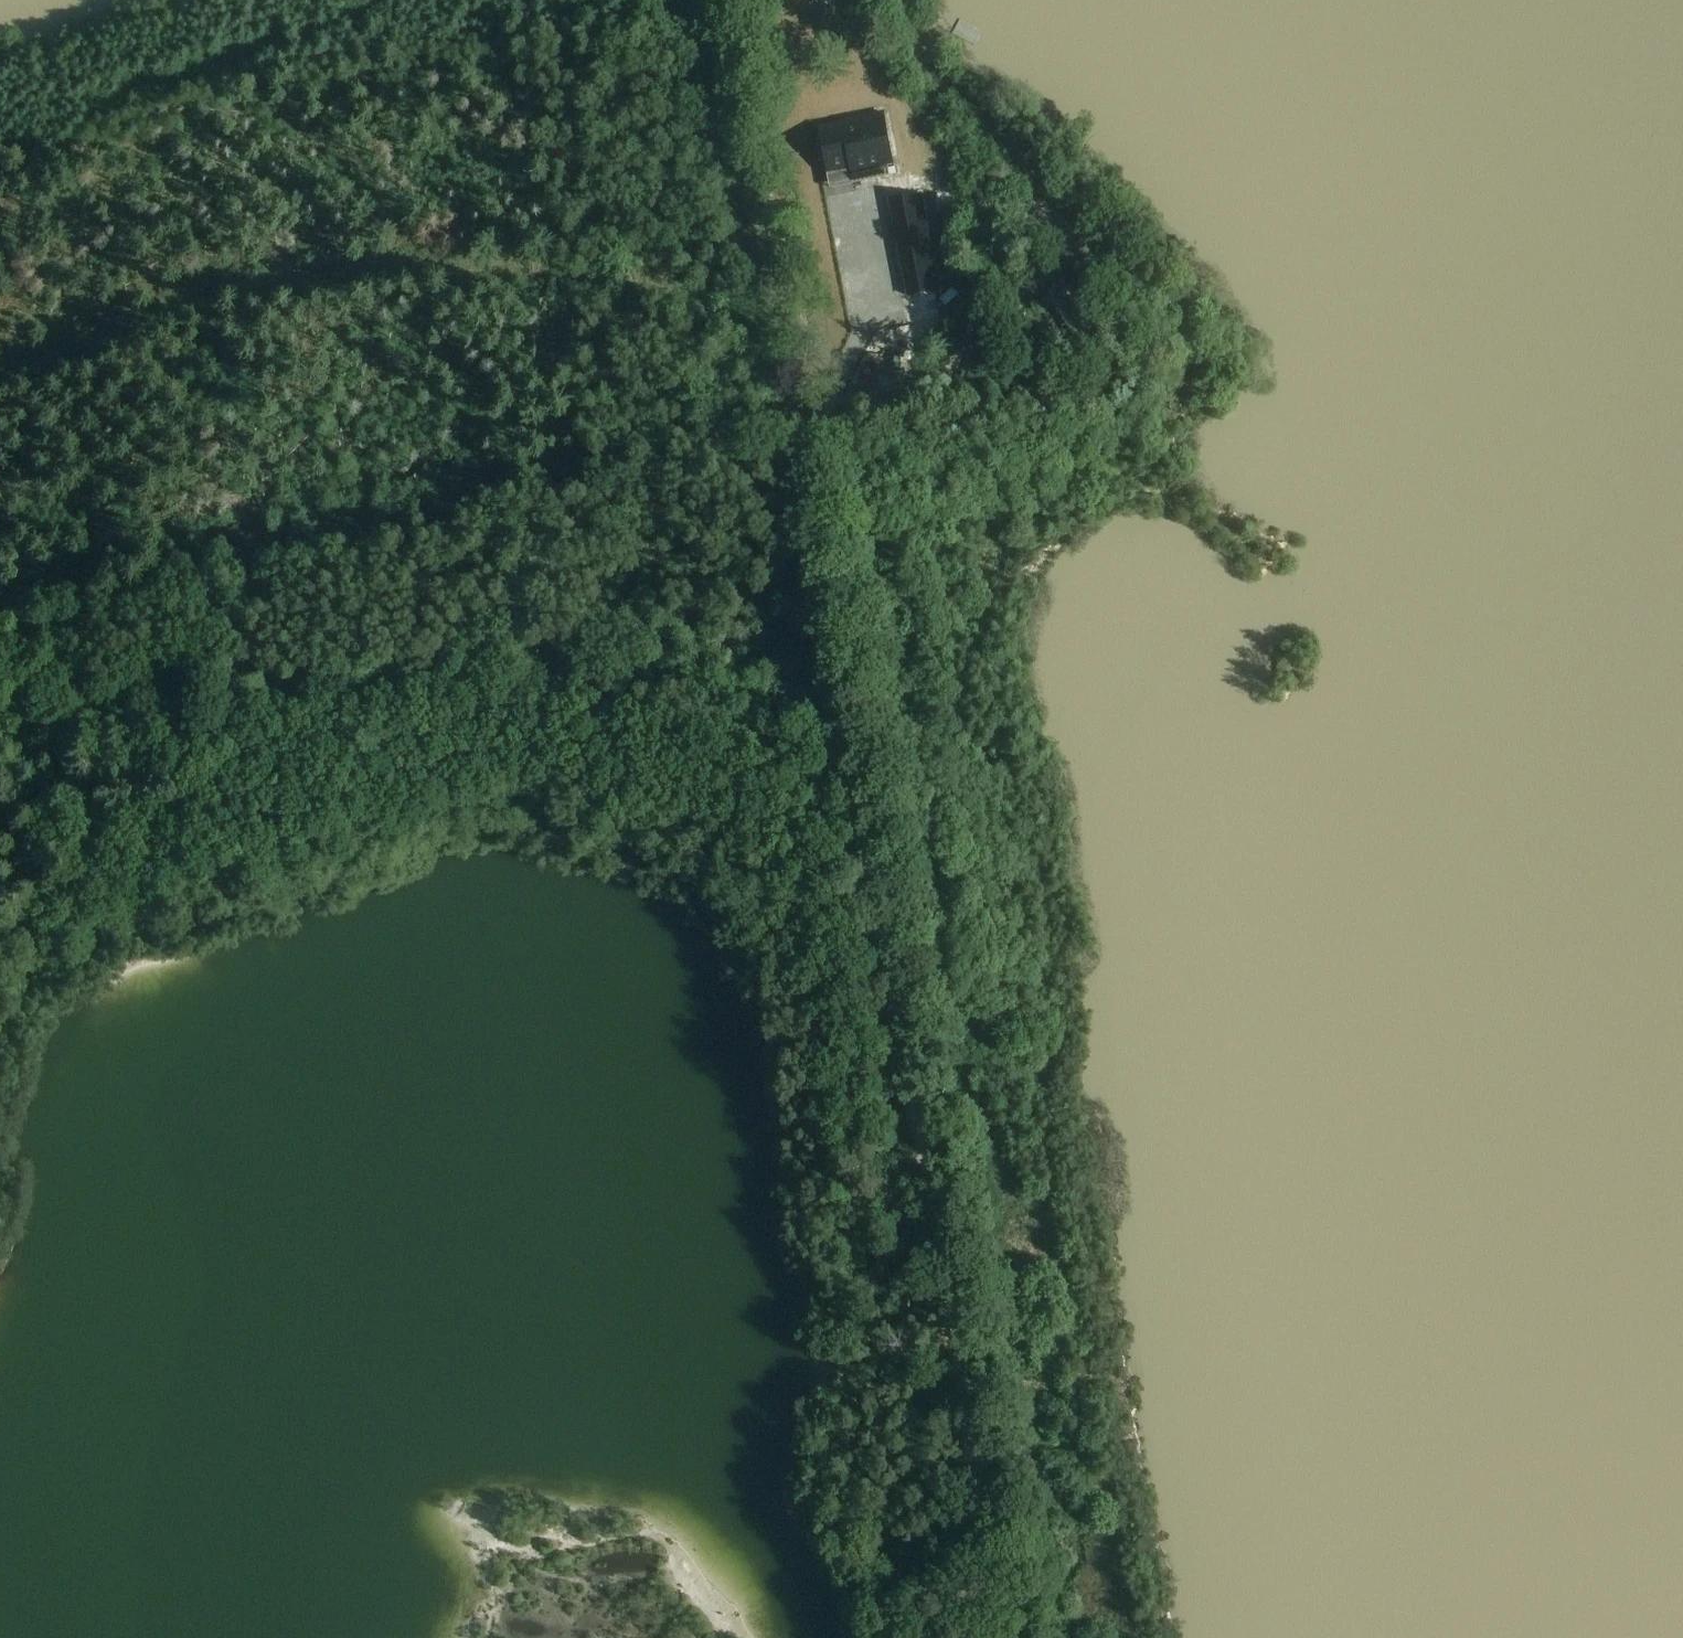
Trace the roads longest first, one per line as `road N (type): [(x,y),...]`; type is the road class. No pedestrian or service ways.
road 1 (unclassified): [(1011,1637),(764,316)]
road 2 (track): [(764,316),(645,290),(486,269),(334,272),(227,286),(0,373)]

